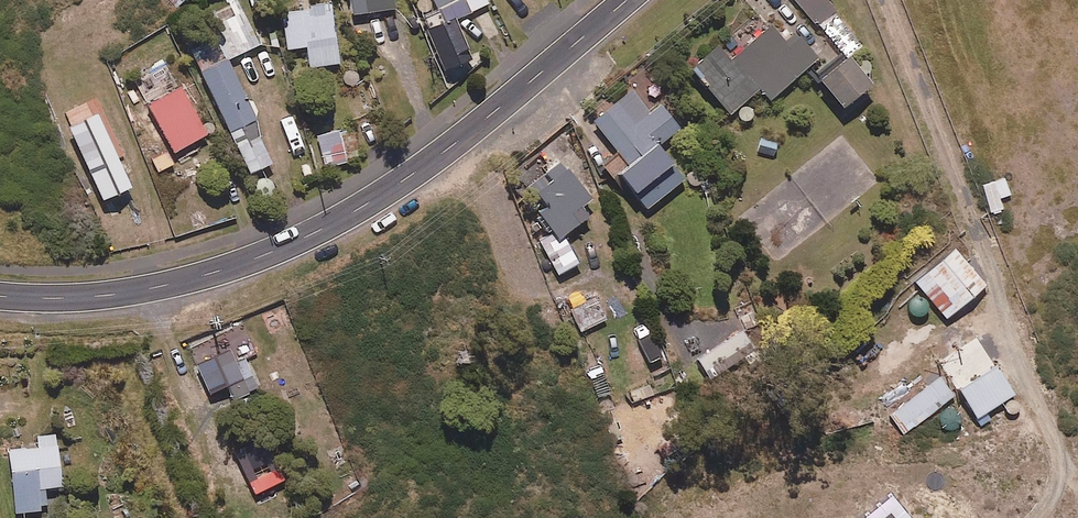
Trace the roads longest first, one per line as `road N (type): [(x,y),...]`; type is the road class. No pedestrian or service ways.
road 1 (secondary): [(626,0),(431,161),(326,228),(171,285),(80,298),(0,297)]

